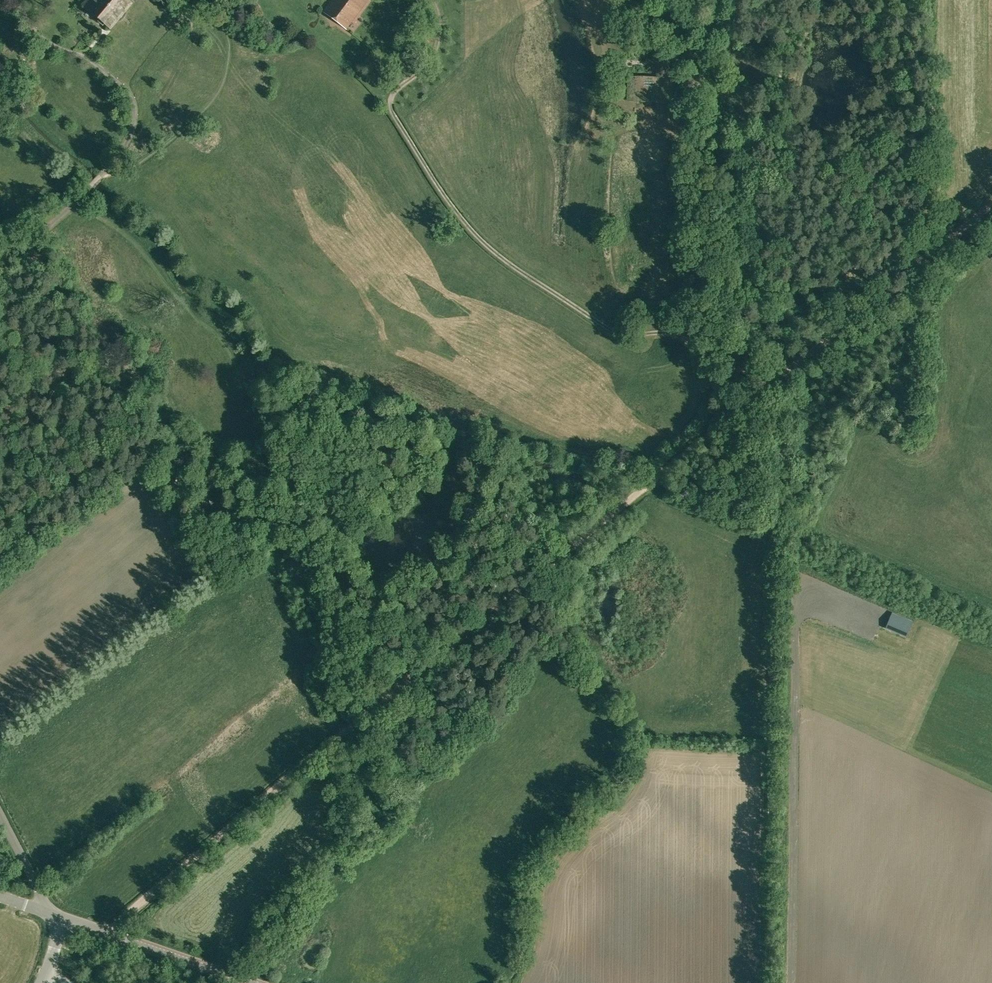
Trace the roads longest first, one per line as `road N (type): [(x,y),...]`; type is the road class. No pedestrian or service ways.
road 1 (track): [(105,931),(655,477)]
road 2 (track): [(739,358),(686,335),(635,334),(533,273),(465,214),(394,95),(439,51),(439,0)]
road 3 (track): [(739,358),(719,296),(707,105),(694,65)]
road 4 (track): [(930,254),(928,0)]
road 5 (tertiary): [(256,982),(49,911)]
road 6 (track): [(778,379),(930,254)]
road 7 (track): [(655,477),(778,379)]

